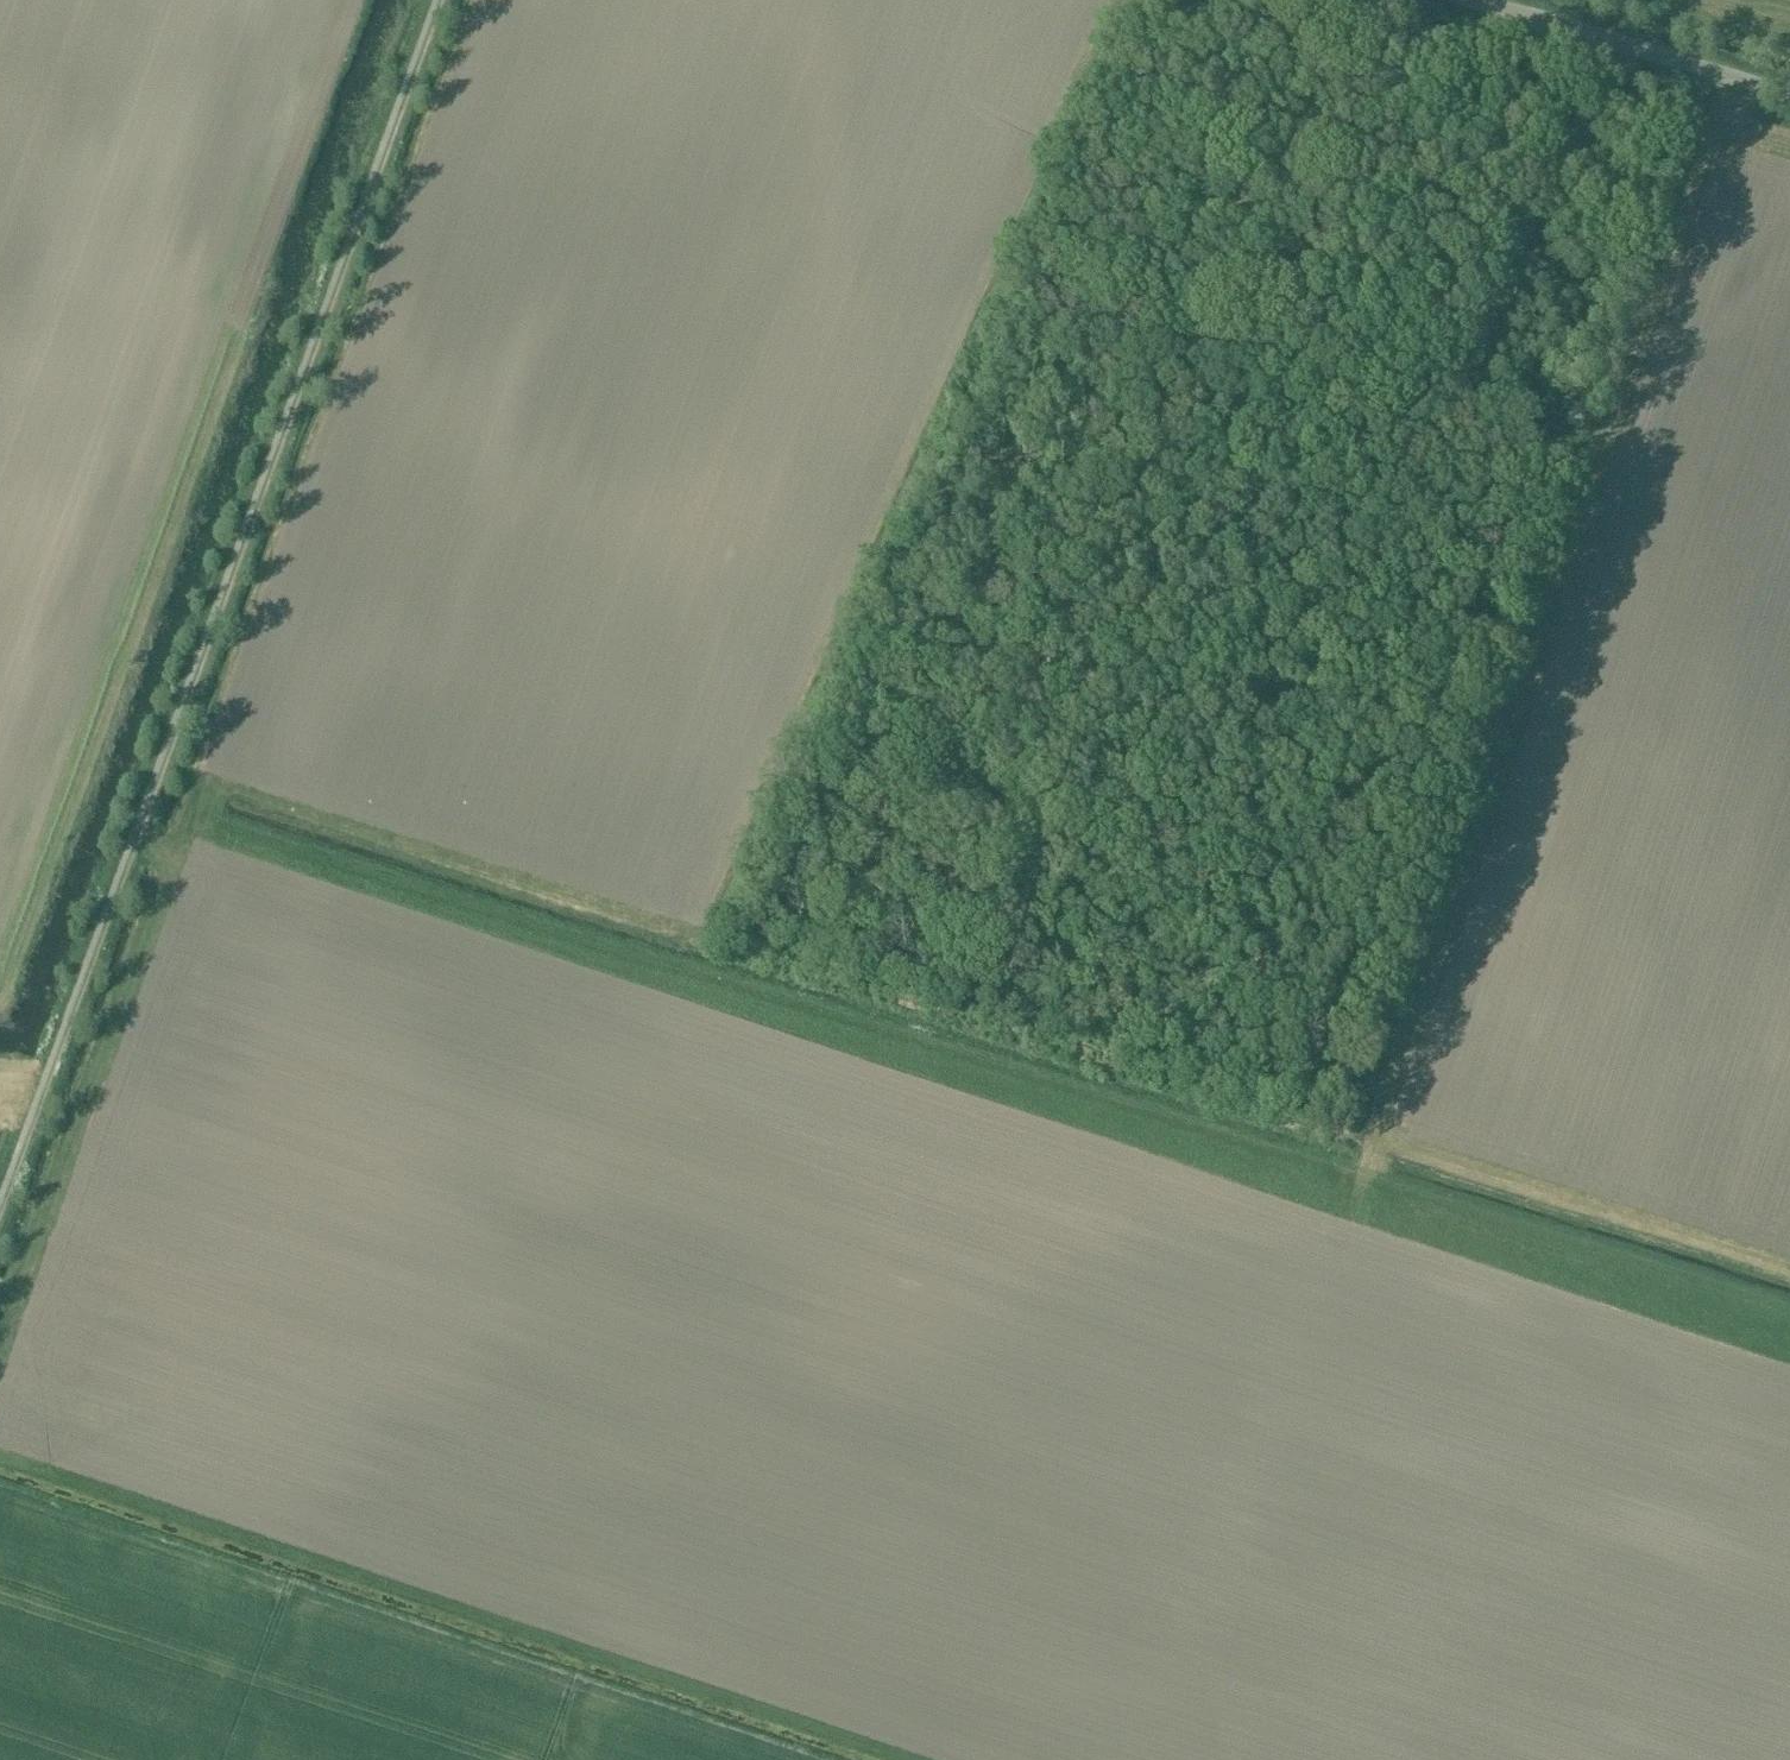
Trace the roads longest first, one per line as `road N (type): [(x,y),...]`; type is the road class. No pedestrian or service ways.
road 1 (track): [(0,1199),(435,0)]
road 2 (unclassified): [(1789,94),(1469,0)]

